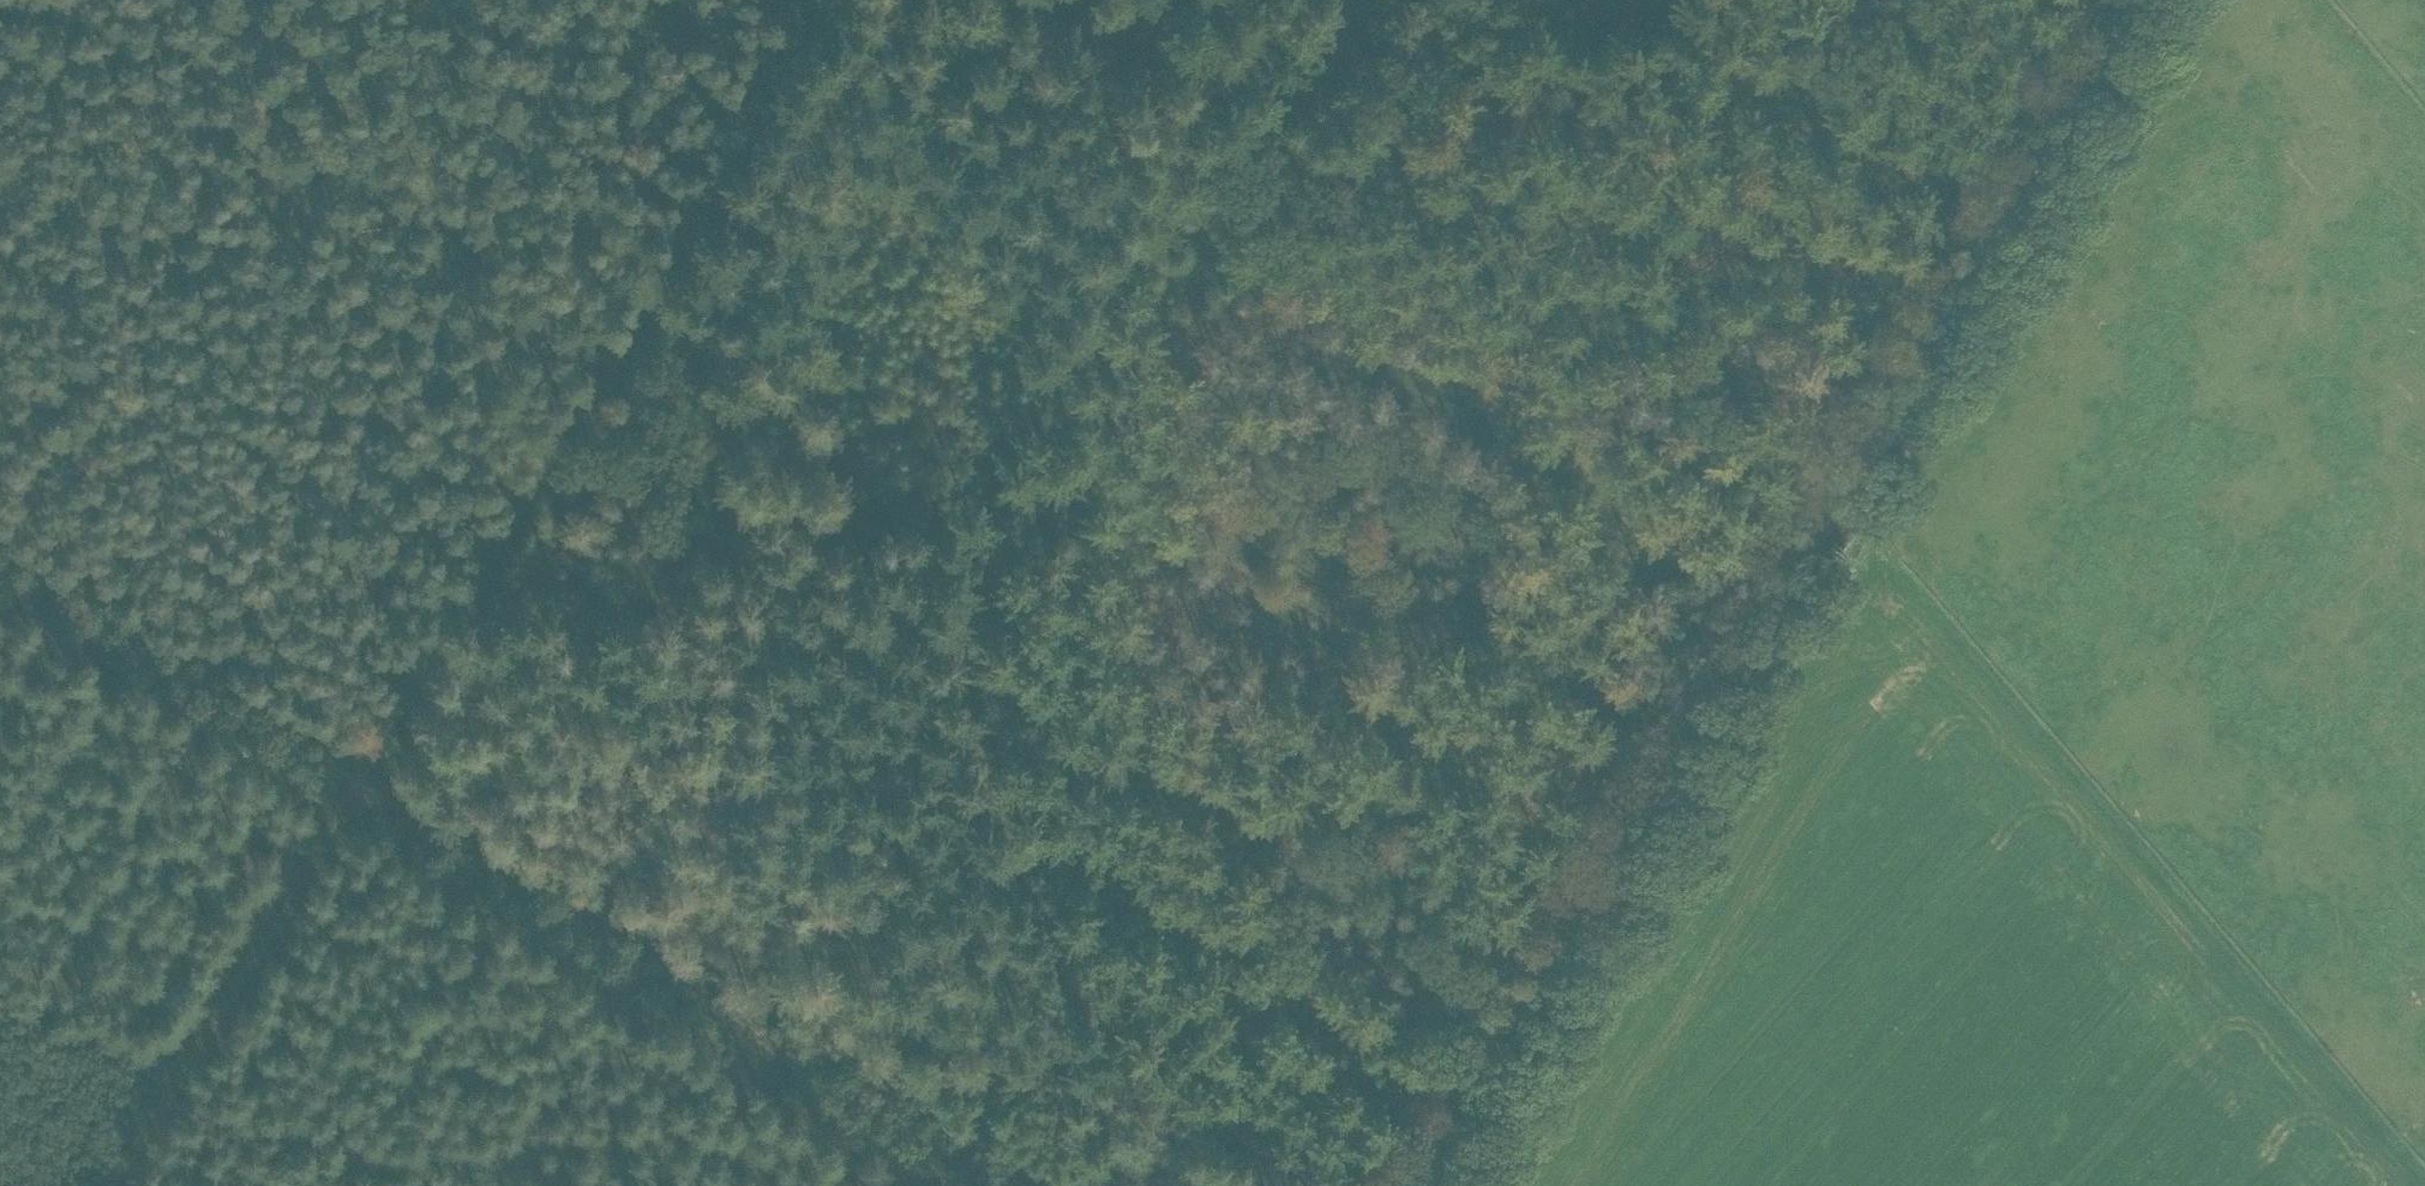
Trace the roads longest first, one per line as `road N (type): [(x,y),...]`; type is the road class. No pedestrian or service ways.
road 1 (track): [(1392,0),(1156,232),(1069,354),(1003,463),(964,590),(958,663),(973,740),(1000,809),(1087,1003),(1134,1072),(1199,1124),(1314,1185)]
road 2 (track): [(1368,1185),(1417,1084),(1548,877),(1713,581),(2081,0)]
road 3 (track): [(1446,1185),(2143,0)]
road 4 (track): [(1019,1185),(351,788),(0,567)]

